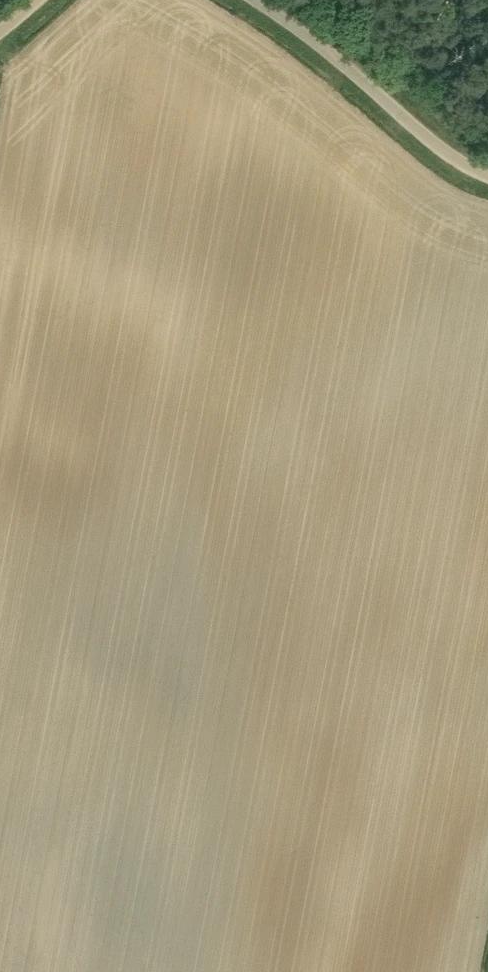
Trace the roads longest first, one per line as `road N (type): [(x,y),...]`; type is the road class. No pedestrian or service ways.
road 1 (unclassified): [(487,176),(451,156),(312,37),(252,0)]

